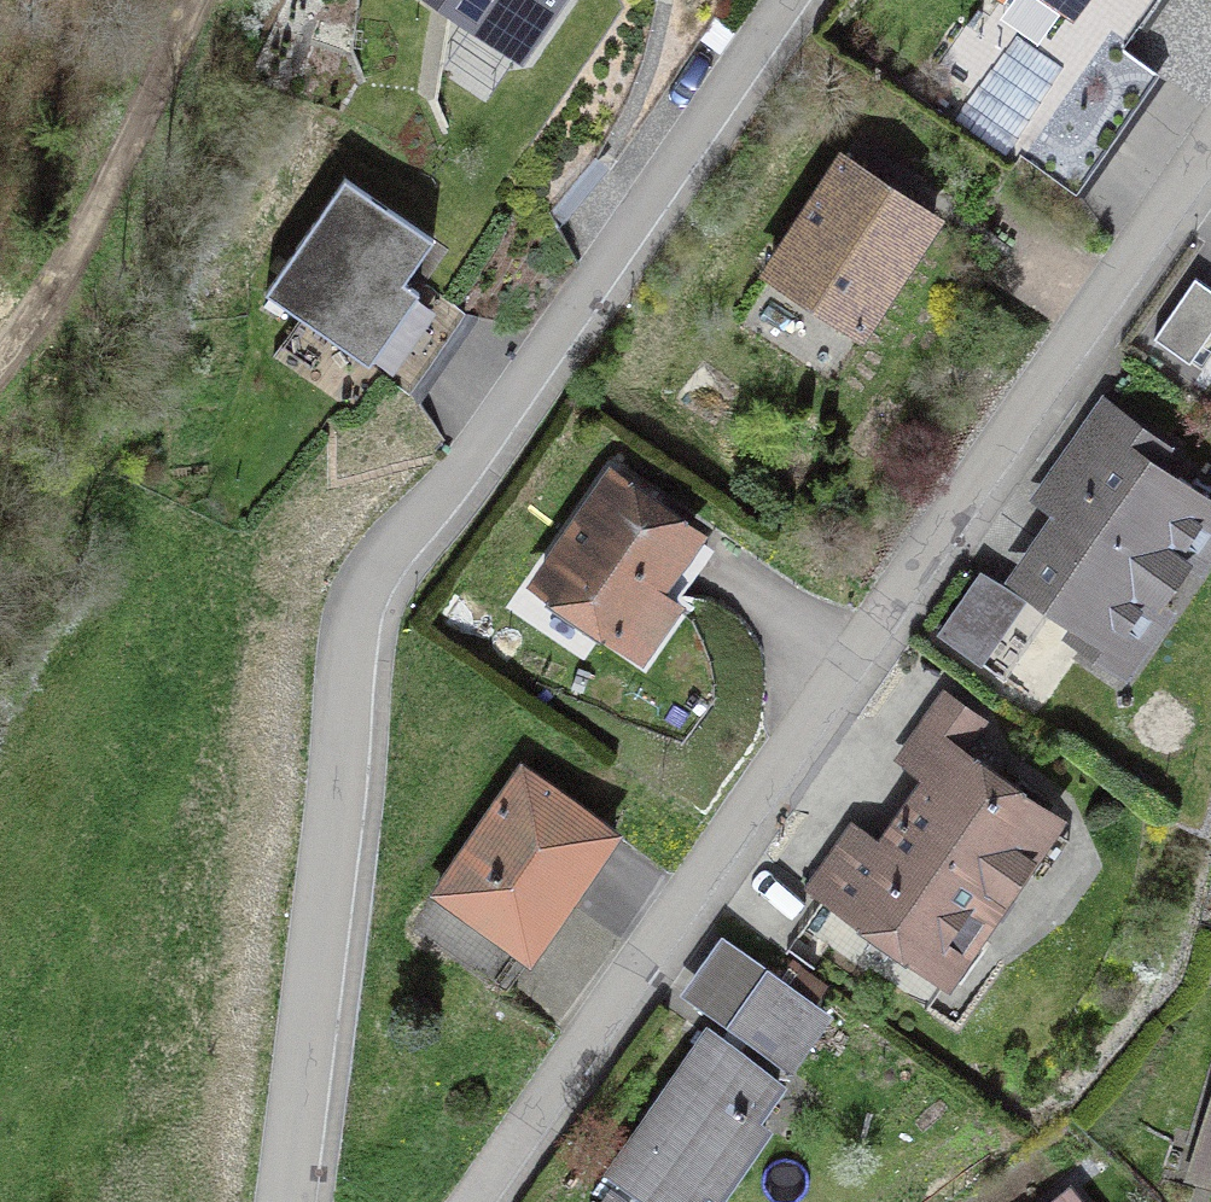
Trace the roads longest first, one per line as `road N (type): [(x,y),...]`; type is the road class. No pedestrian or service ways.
road 1 (residential): [(799,0),(398,569),(359,654),(298,1201)]
road 2 (residential): [(491,1201),(1210,169)]
road 3 (track): [(0,387),(78,285),(232,0)]

